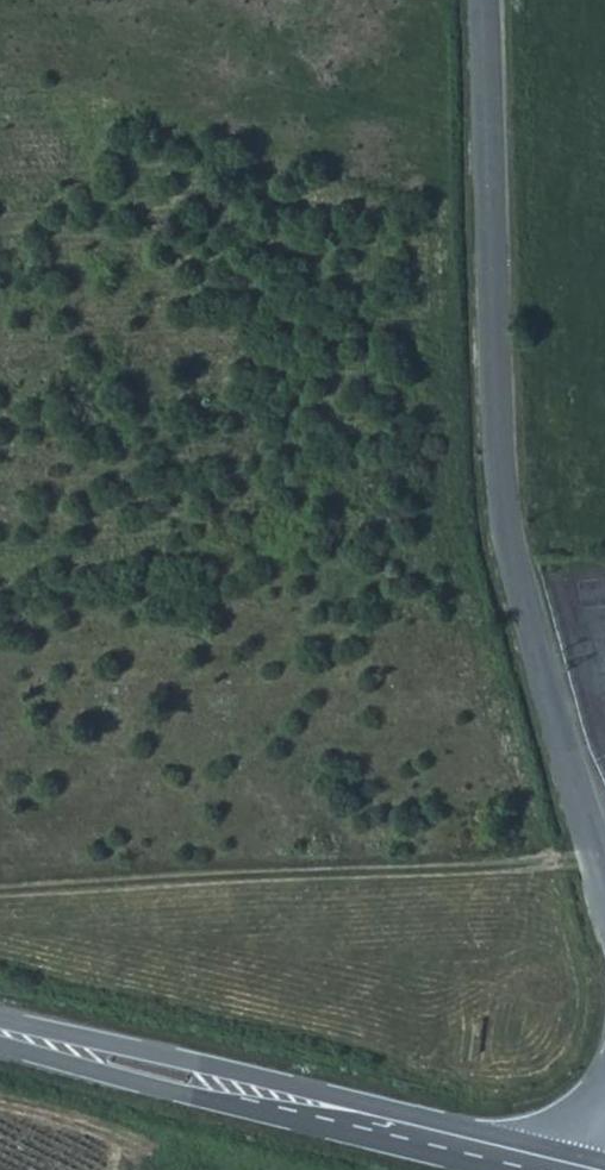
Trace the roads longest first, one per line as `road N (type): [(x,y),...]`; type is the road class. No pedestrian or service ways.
road 1 (unclassified): [(604,876),(501,512),(484,0)]
road 2 (secondary): [(598,1163),(0,1019)]
road 3 (secondary): [(0,1045),(490,1169)]
road 4 (track): [(0,1103),(119,1133),(135,1153),(134,1169)]

